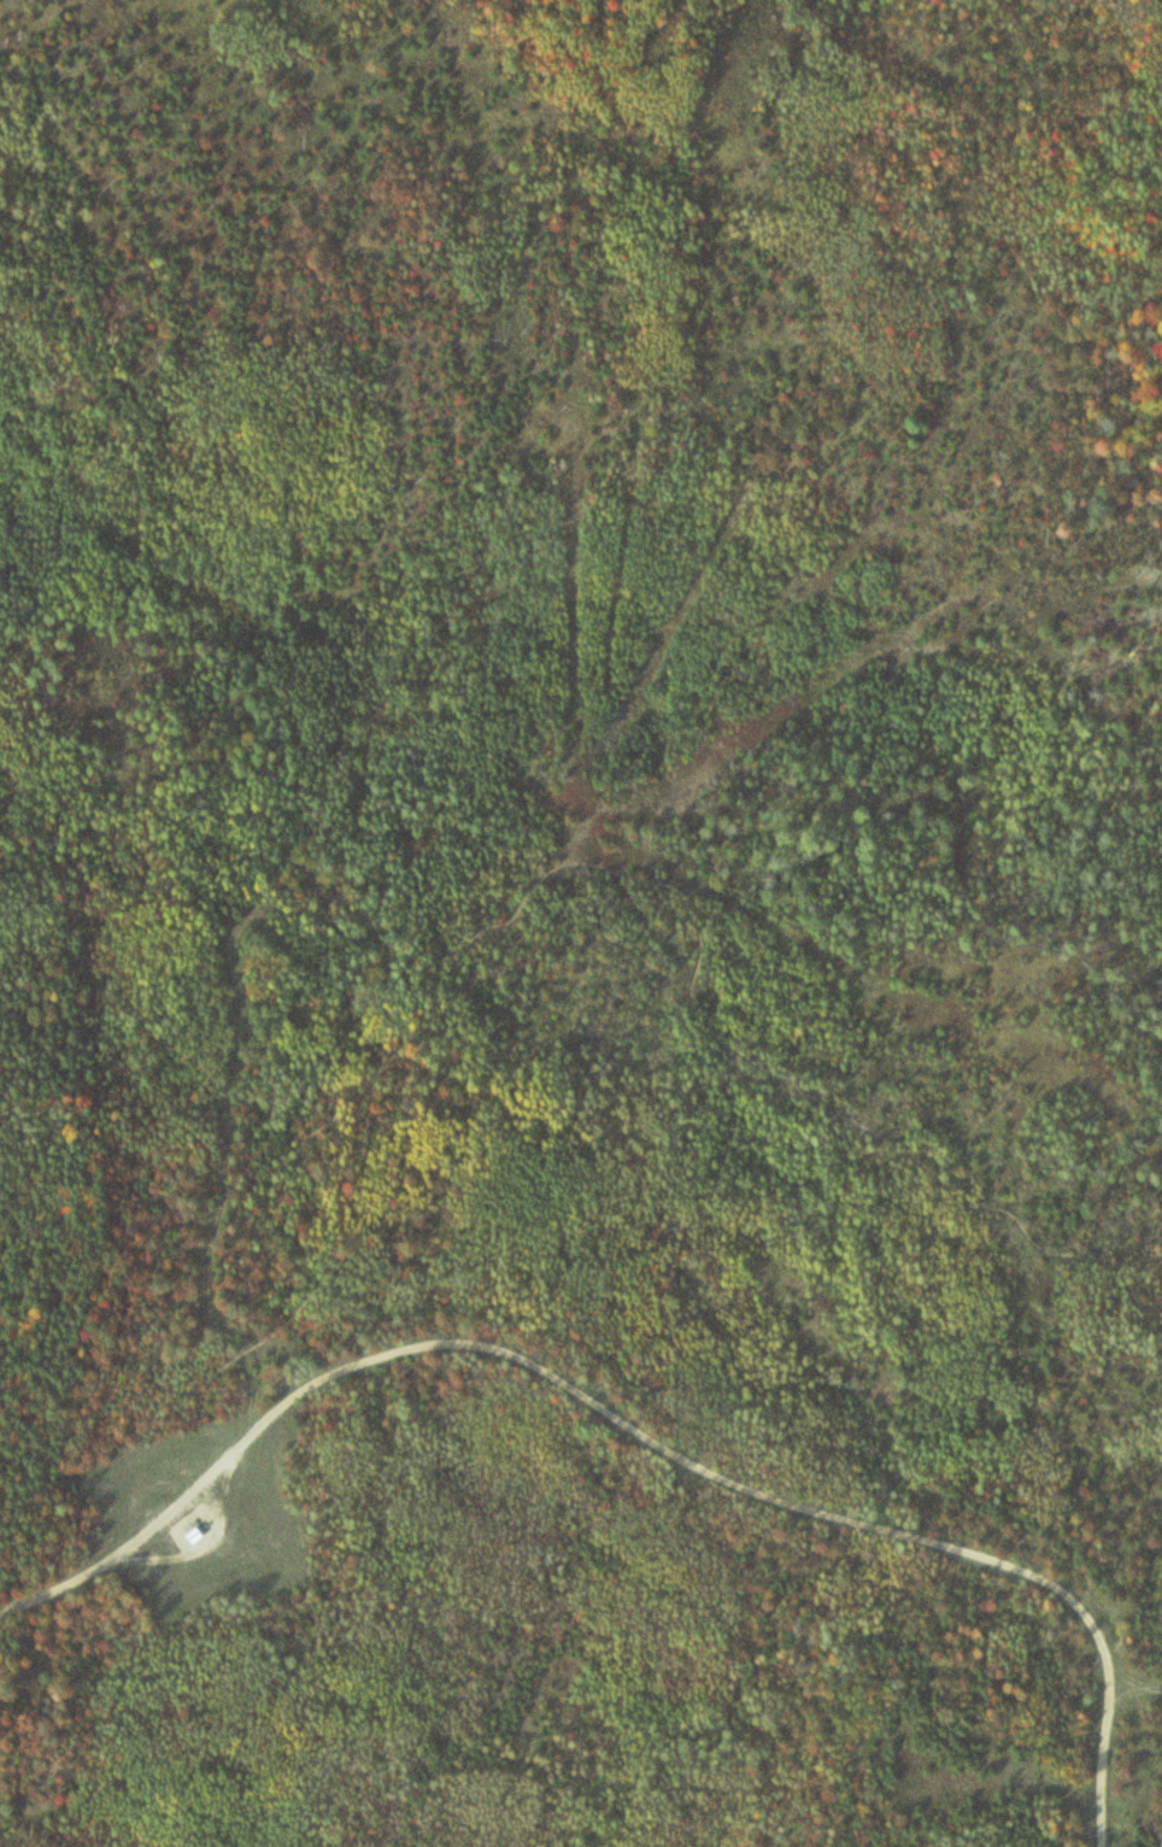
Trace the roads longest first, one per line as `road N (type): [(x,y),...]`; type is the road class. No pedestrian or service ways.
road 1 (track): [(0,1610),(72,1579),(350,1364),(482,1341),(589,1391),(686,1453),(814,1507),(1008,1552),(1090,1590),(1116,1654),(1108,1846)]

